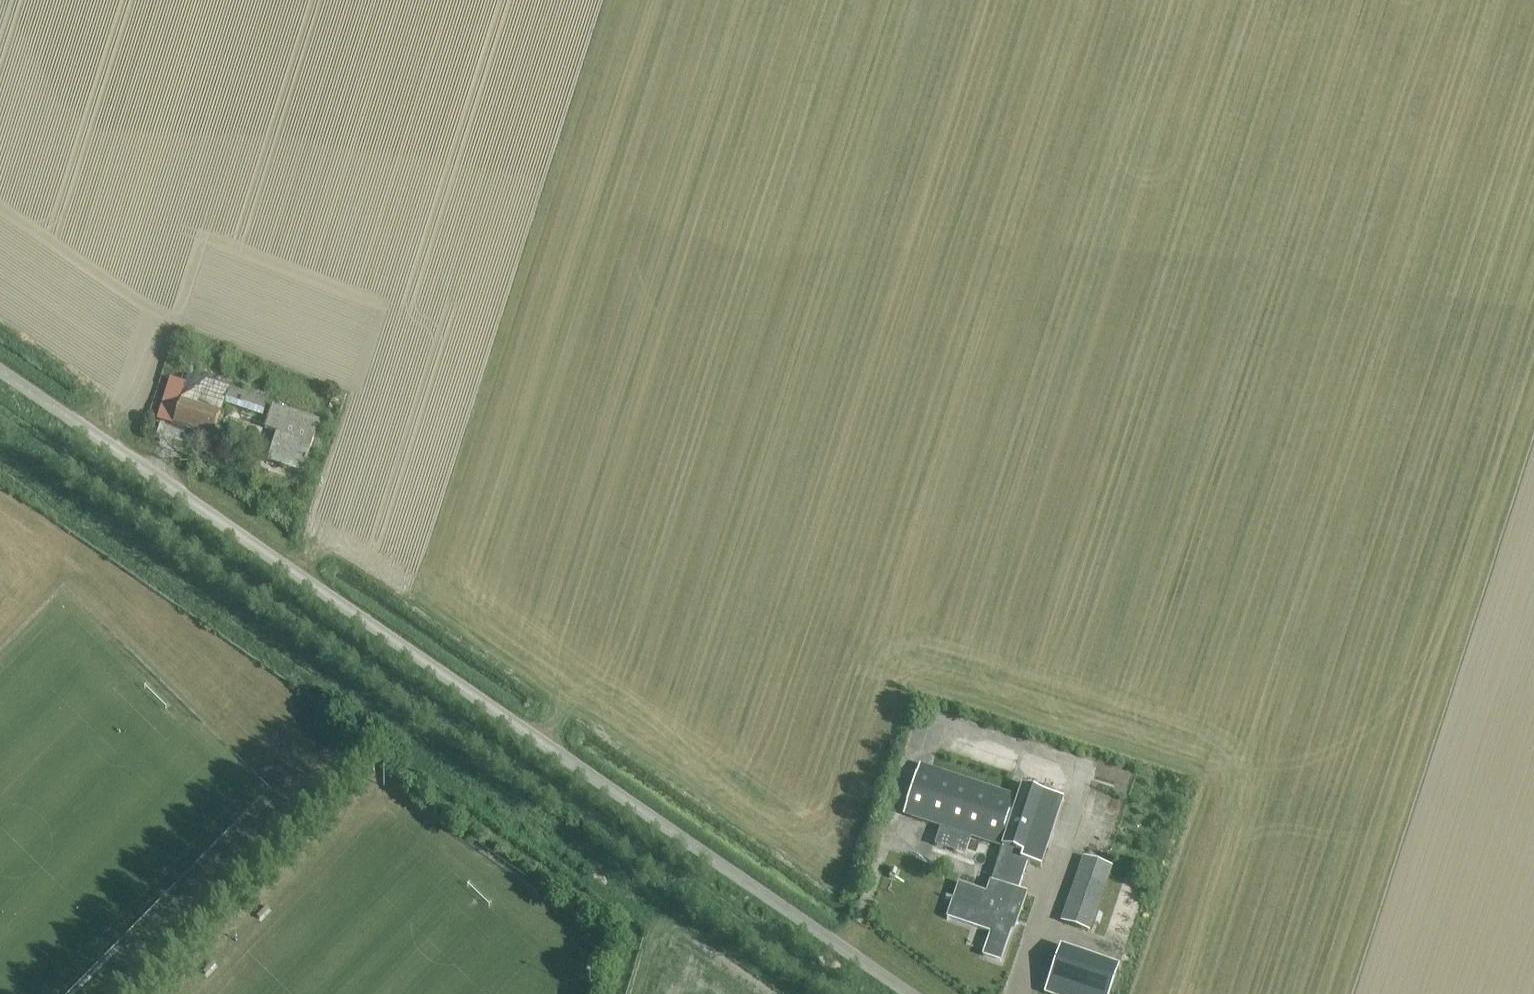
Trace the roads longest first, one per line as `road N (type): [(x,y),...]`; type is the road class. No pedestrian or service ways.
road 1 (unclassified): [(904,993),(0,374)]

